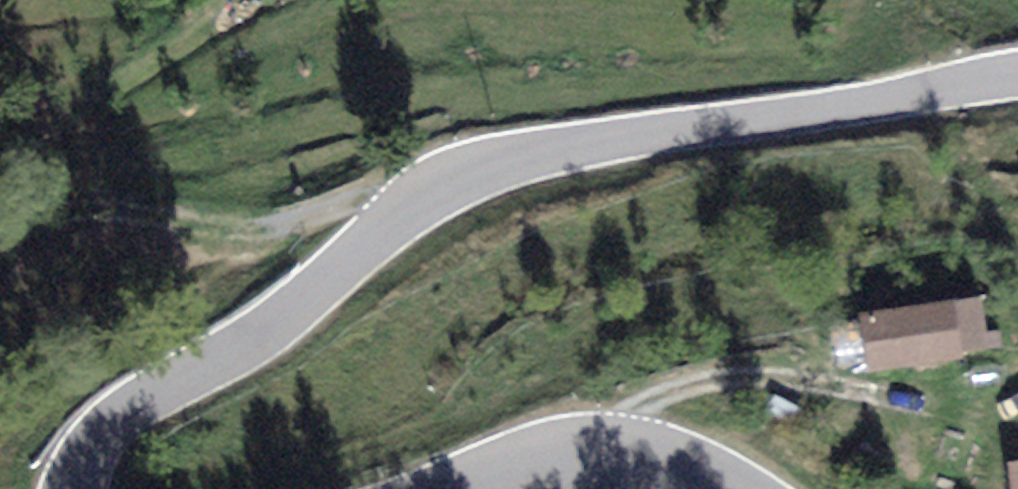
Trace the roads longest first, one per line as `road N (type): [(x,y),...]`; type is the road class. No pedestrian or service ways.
road 1 (tertiary): [(1017,79),(532,156),(463,178),(410,209),(264,332),(133,408),(89,456),(76,488)]
road 2 (track): [(423,200),(382,190),(253,232),(98,204),(0,220)]
road 3 (track): [(0,159),(178,46),(229,0)]
road 4 (tertiary): [(445,488),(574,462),(644,470),(701,488)]

